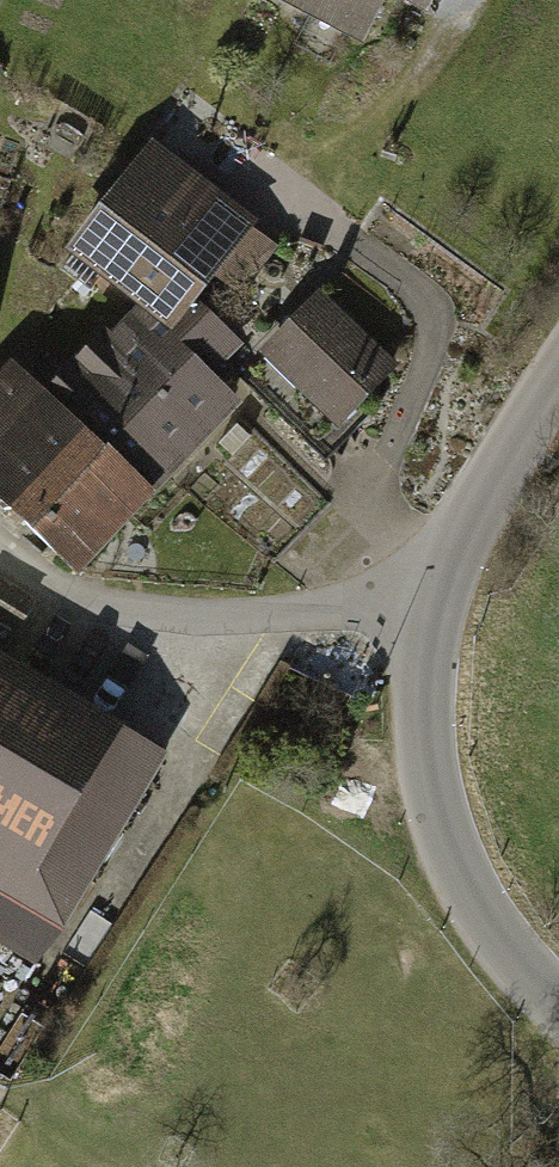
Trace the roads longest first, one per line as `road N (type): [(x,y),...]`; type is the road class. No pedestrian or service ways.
road 1 (unclassified): [(429,612),(233,618),(67,609),(0,555)]
road 2 (unclassified): [(429,612),(421,754),(438,822),(468,896),(558,1019)]
road 3 (unclassified): [(558,379),(469,522),(429,612)]

